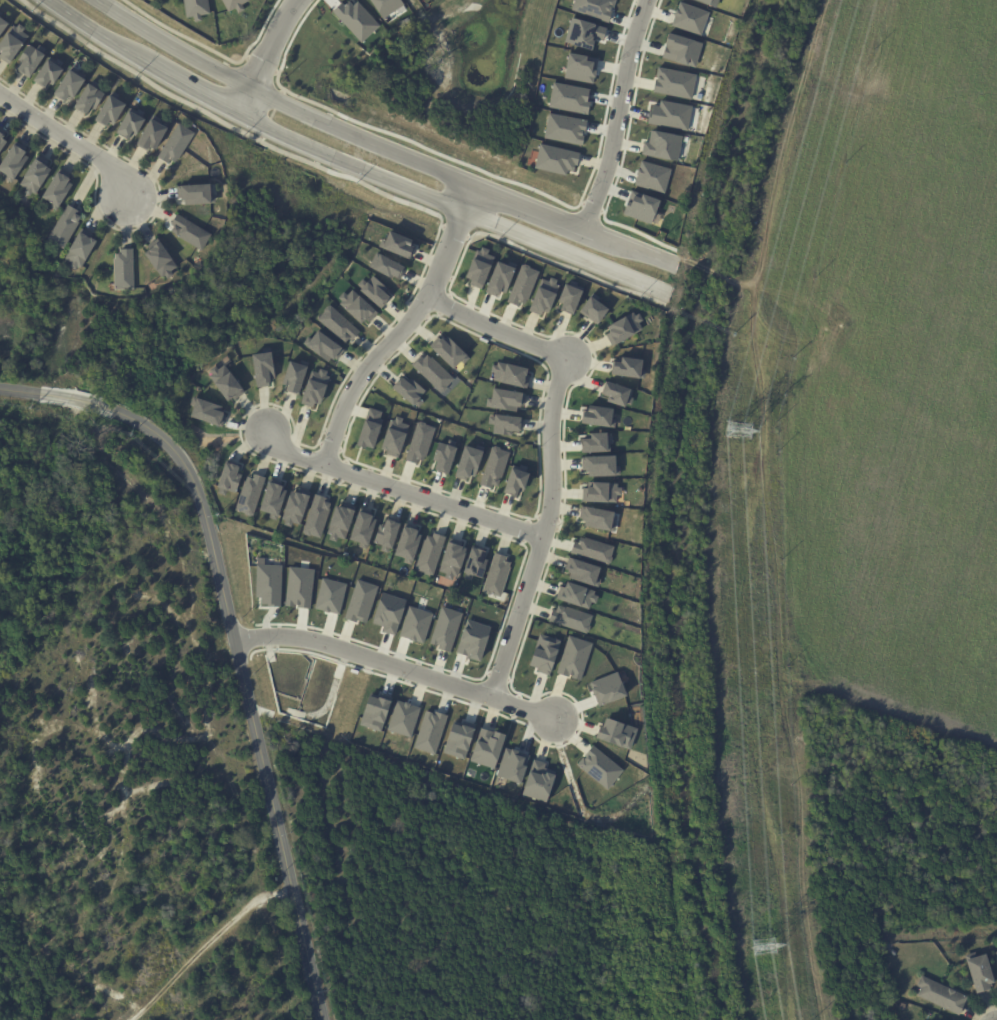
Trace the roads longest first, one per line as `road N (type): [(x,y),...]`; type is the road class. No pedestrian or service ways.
road 1 (tertiary): [(320,1019),(193,479),(153,433),(108,407)]
road 2 (tertiary): [(49,0),(279,134),(463,208)]
road 3 (tertiary): [(472,185),(249,91),(96,0)]
road 4 (residential): [(426,295),(567,356),(551,411),(551,496),(542,537)]
road 5 (residential): [(232,641),(313,640),(553,717)]
road 6 (residential): [(542,537),(285,451),(267,431)]
road 7 (residential): [(463,208),(419,307),(349,391),(323,464)]
road 8 (residential): [(647,0),(585,229)]
road 9 (residential): [(463,208),(666,293)]
road 10 (track): [(290,889),(227,923),(129,1019)]
road 11 (residential): [(132,198),(109,162),(0,93)]
road 12 (residential): [(542,537),(490,696)]
road 13 (residential): [(297,0),(238,113)]
road 14 (tertiary): [(585,229),(472,185)]

